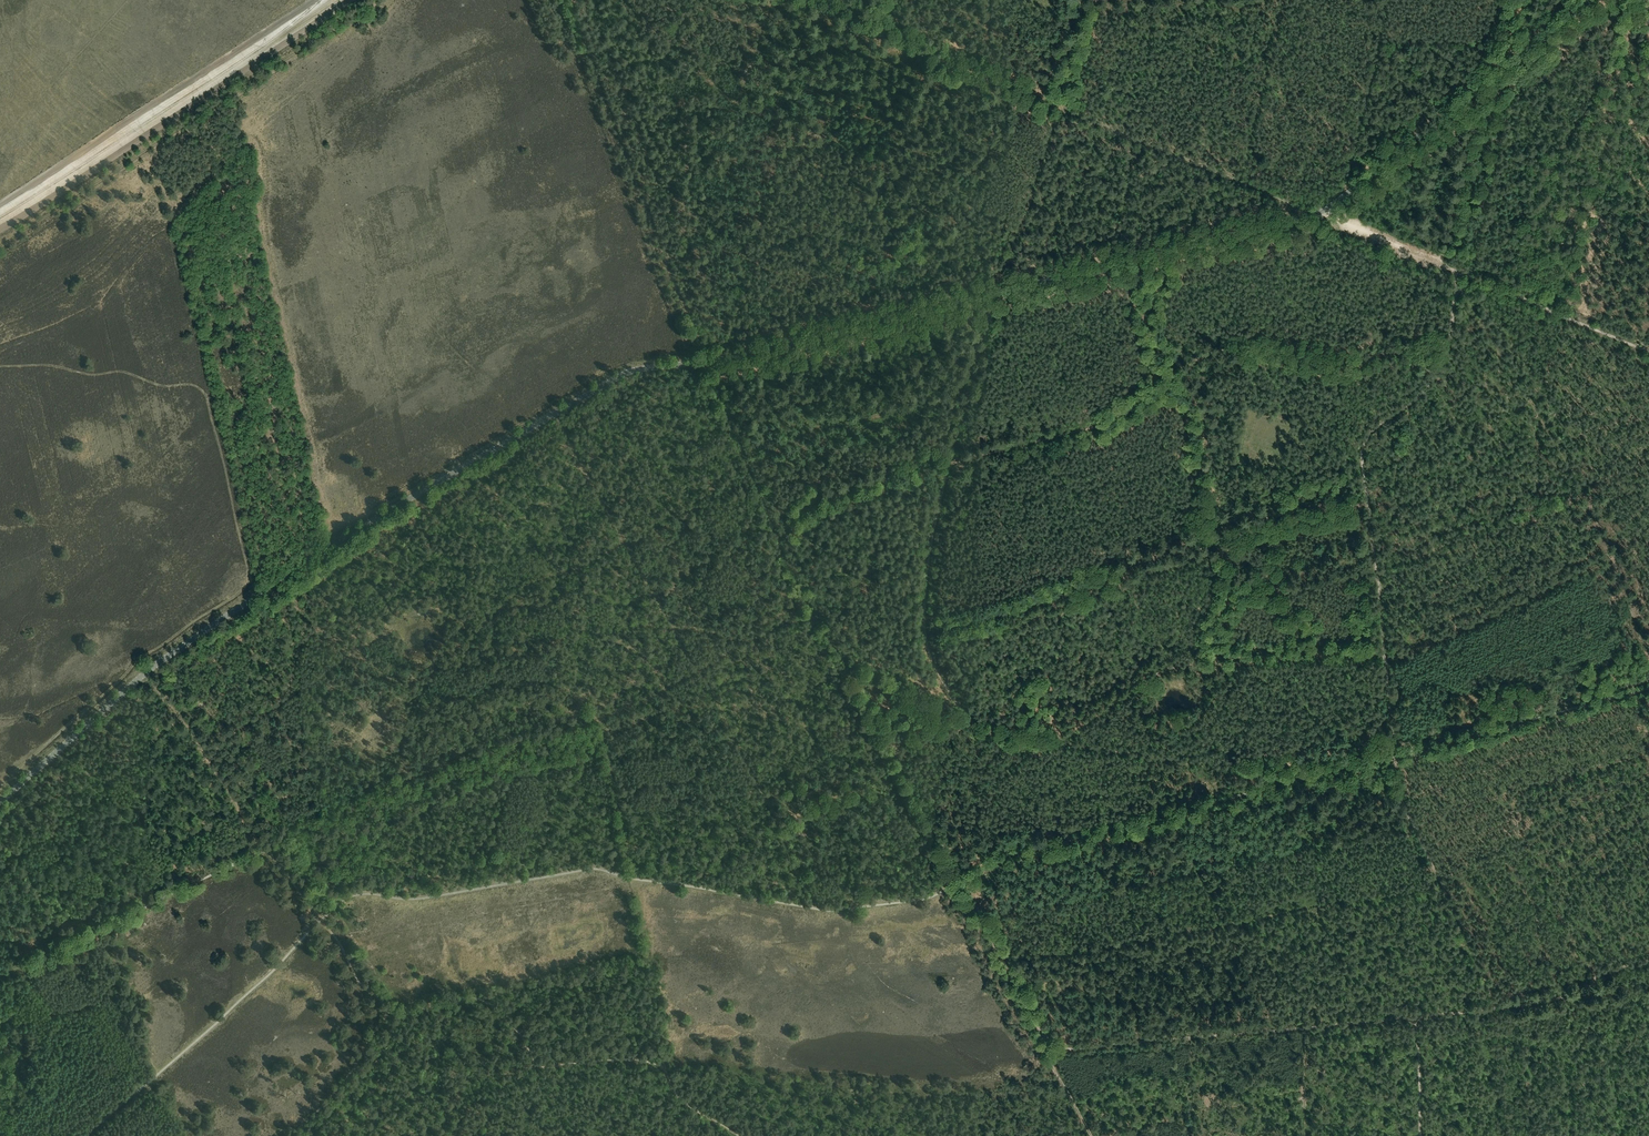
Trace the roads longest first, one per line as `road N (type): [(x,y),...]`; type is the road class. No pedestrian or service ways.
road 1 (tertiary): [(0,802),(165,658),(339,540),(620,376),(760,351),(1317,214),(1591,0)]
road 2 (track): [(1049,1050),(861,696),(868,678),(969,722),(925,630),(928,551),(949,462),(1103,423),(1212,353),(1265,347),(1351,359),(1445,344)]
road 3 (track): [(0,366),(117,372),(201,389),(249,574),(241,592),(143,656),(0,785)]
road 4 (track): [(958,877),(999,851),(1648,680)]
road 5 (track): [(1496,1008),(1399,794),(1363,468),(1371,434),(1427,393),(1445,344)]
road 6 (track): [(1496,1008),(1049,1050),(1093,1135)]
road 7 (track): [(389,1010),(365,992),(342,945),(267,852),(0,976)]
road 8 (track): [(738,1135),(682,1100),(663,1066),(623,1060),(539,1067),(518,1031),(482,1000),(389,1010)]
road 9 (track): [(798,0),(1062,108),(1083,0)]
road 10 (track): [(705,362),(570,0)]
road 11 (track): [(1059,743),(1145,681),(1188,665),(1383,654)]
road 12 (track): [(969,722),(1282,778)]
road 13 (track): [(1445,344),(1458,274),(1648,352)]
road 14 (track): [(1062,108),(1317,214)]
road 15 (track): [(1648,961),(1604,971),(1582,993),(1496,1008)]
road 16 (track): [(389,1010),(328,1102),(290,1135)]
road 17 (track): [(1458,274),(1317,214)]

